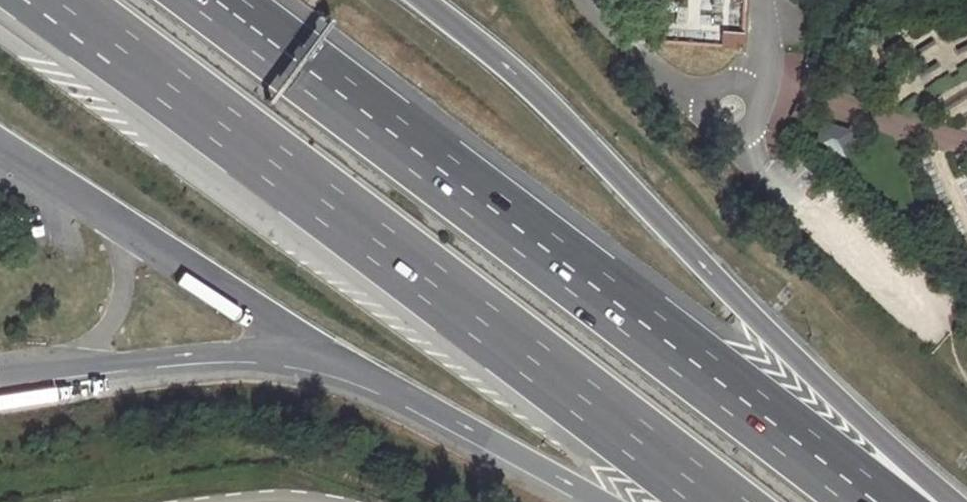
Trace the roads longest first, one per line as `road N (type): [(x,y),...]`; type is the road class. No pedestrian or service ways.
road 1 (motorway): [(877,501),(216,0)]
road 2 (motorway): [(58,0),(717,501)]
road 3 (motorway): [(946,501),(552,108),(423,0)]
road 4 (motorway): [(345,364),(603,501)]

